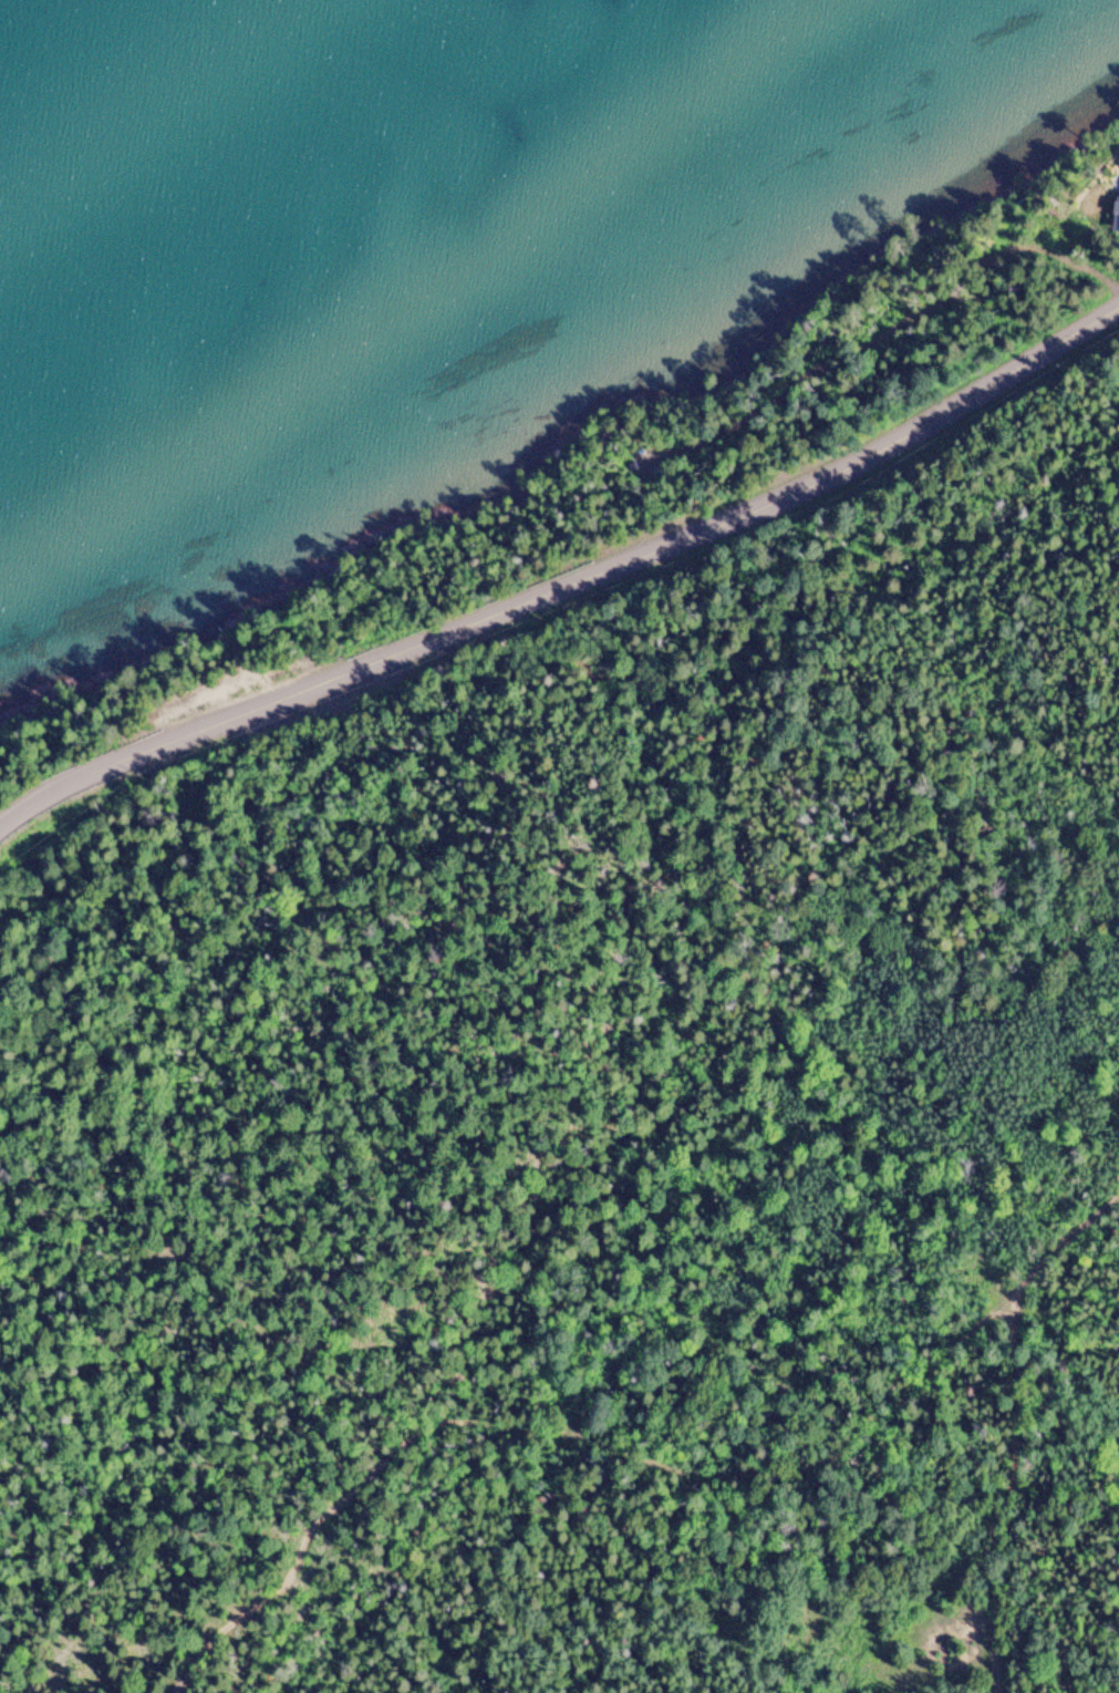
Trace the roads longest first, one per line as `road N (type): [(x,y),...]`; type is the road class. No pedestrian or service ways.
road 1 (tertiary): [(0,835),(90,772),(870,464),(1118,304)]

